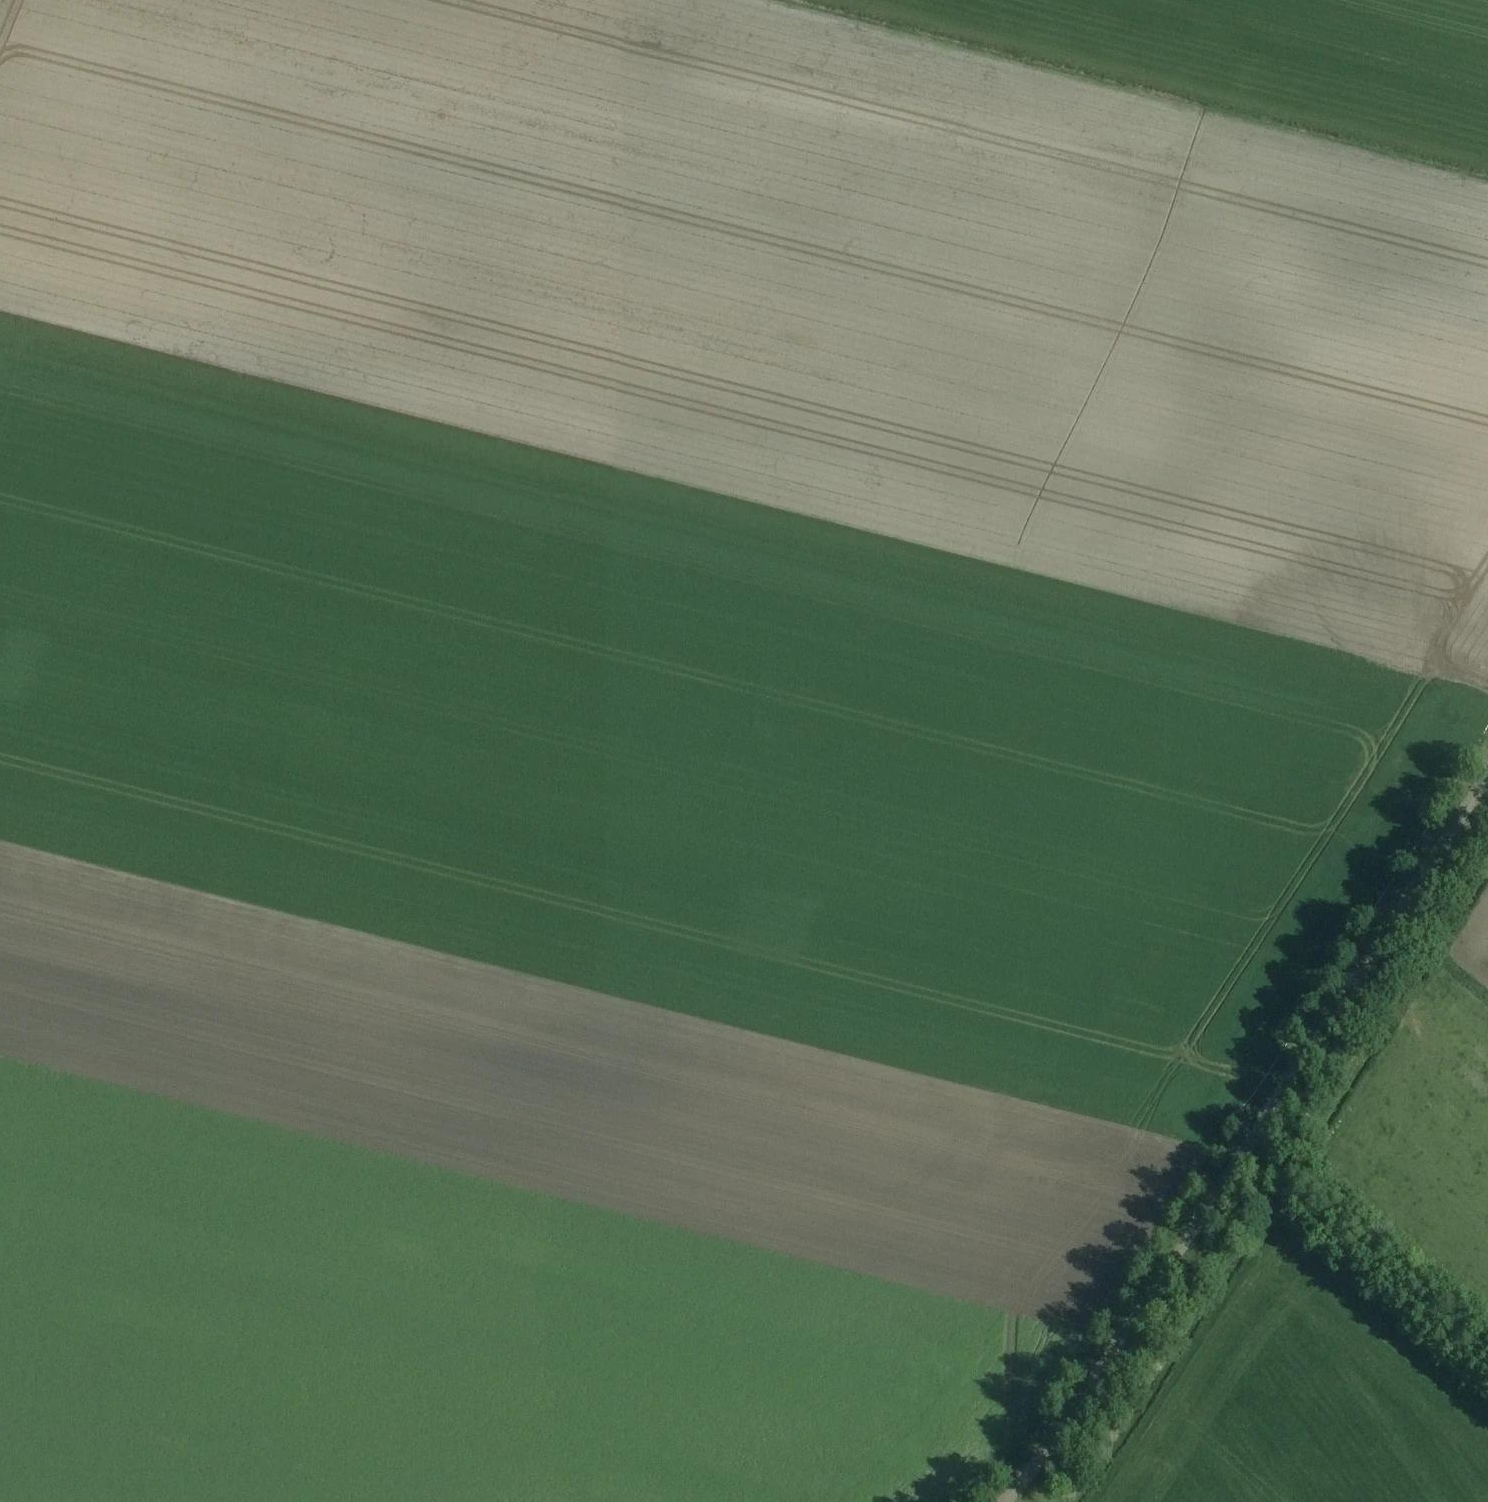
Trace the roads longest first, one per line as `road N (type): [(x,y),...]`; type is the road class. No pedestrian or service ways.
road 1 (unclassified): [(1008,1501),(1487,774)]

